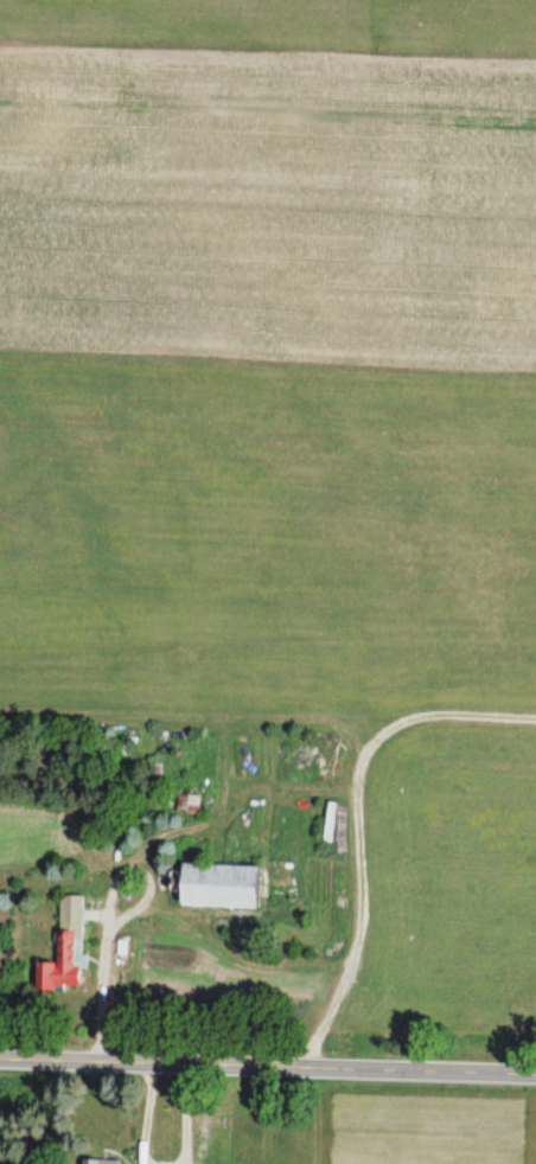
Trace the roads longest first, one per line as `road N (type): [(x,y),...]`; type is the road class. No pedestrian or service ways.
road 1 (tertiary): [(535,1074),(0,1060)]

